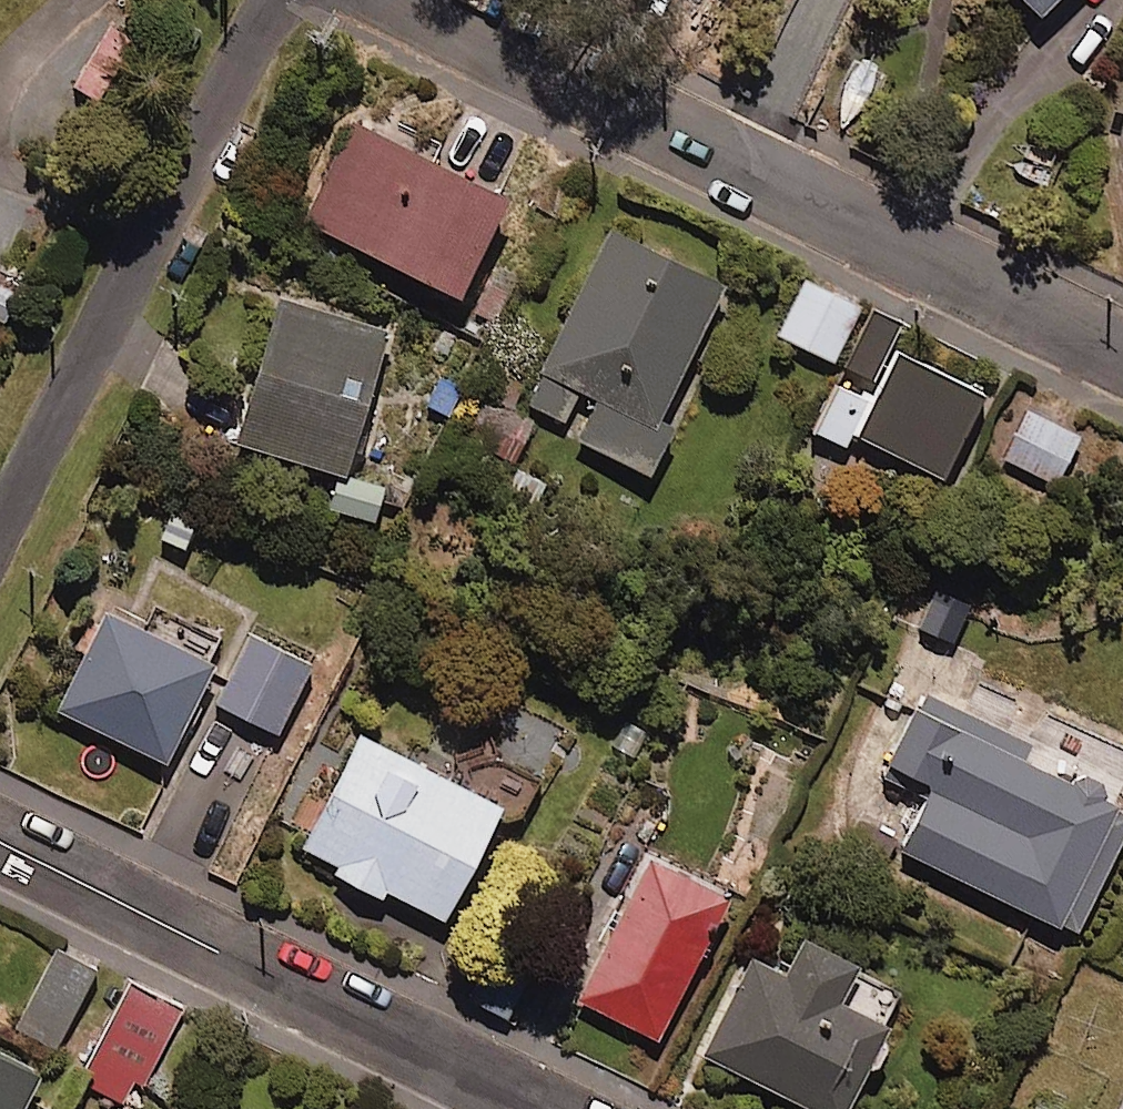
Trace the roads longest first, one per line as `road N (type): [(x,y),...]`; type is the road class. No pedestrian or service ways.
road 1 (residential): [(411,0),(1122,353)]
road 2 (residential): [(535,1108),(0,848)]
road 3 (residential): [(0,524),(269,0)]

